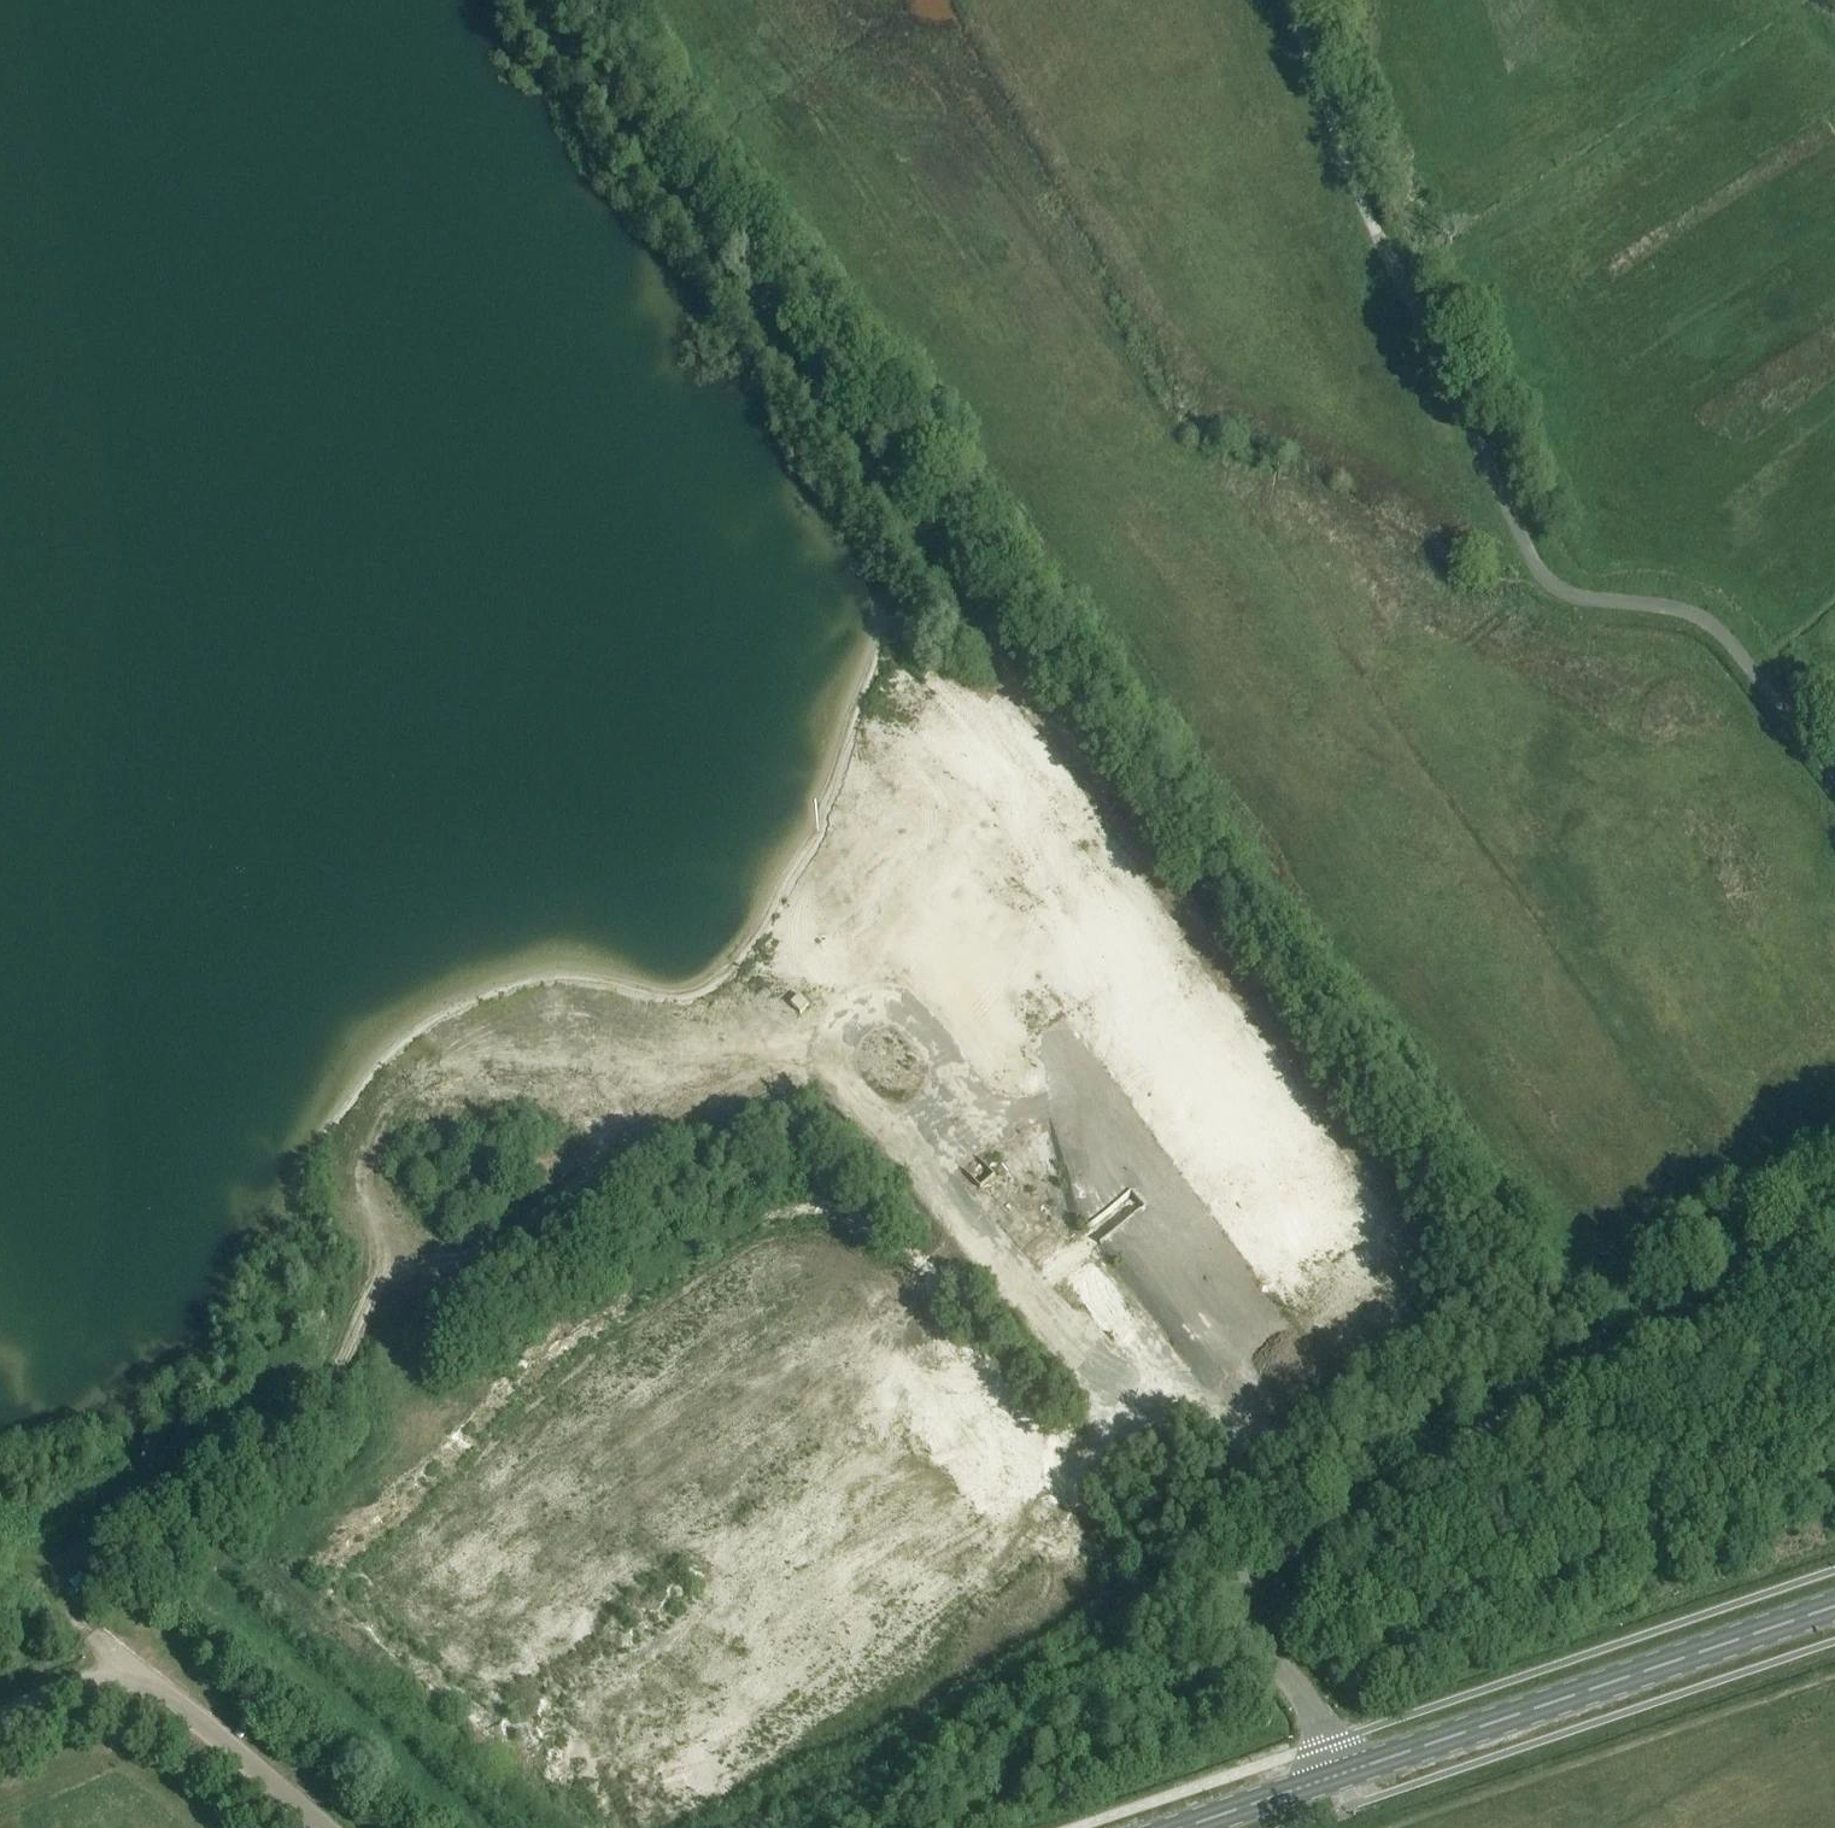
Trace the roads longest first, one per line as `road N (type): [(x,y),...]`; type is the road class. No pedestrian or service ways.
road 1 (unclassified): [(1340,1776),(1306,1698),(1238,1604),(1245,1581),(1834,1205)]
road 2 (unclassified): [(1834,773),(1704,621),(1557,590),(1529,556),(1453,386)]
road 3 (primary): [(1340,1776),(1834,1606)]
road 4 (unclassified): [(0,1722),(80,1686),(128,1679),(154,1689),(325,1827)]
road 5 (primary): [(1184,1827),(1340,1776)]

